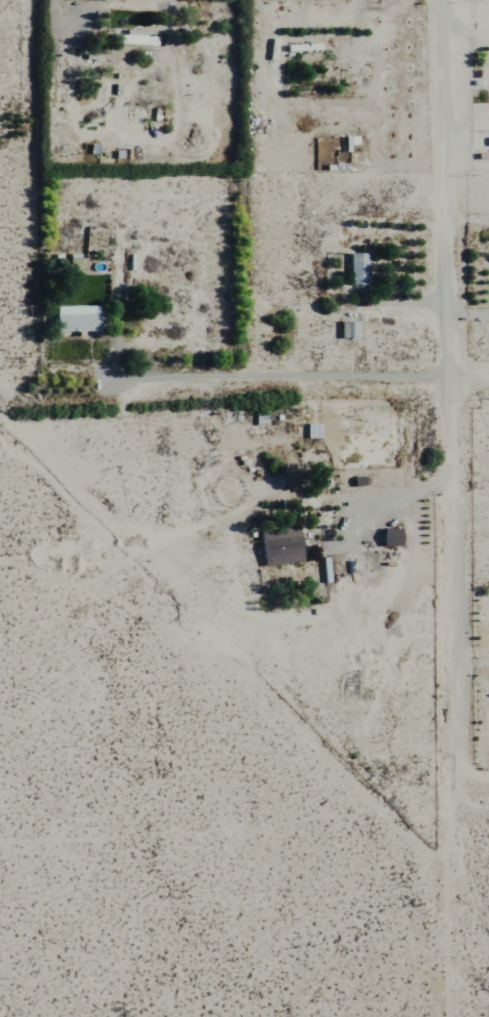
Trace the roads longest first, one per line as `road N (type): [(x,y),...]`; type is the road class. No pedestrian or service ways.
road 1 (residential): [(450,381),(438,115),(448,0)]

